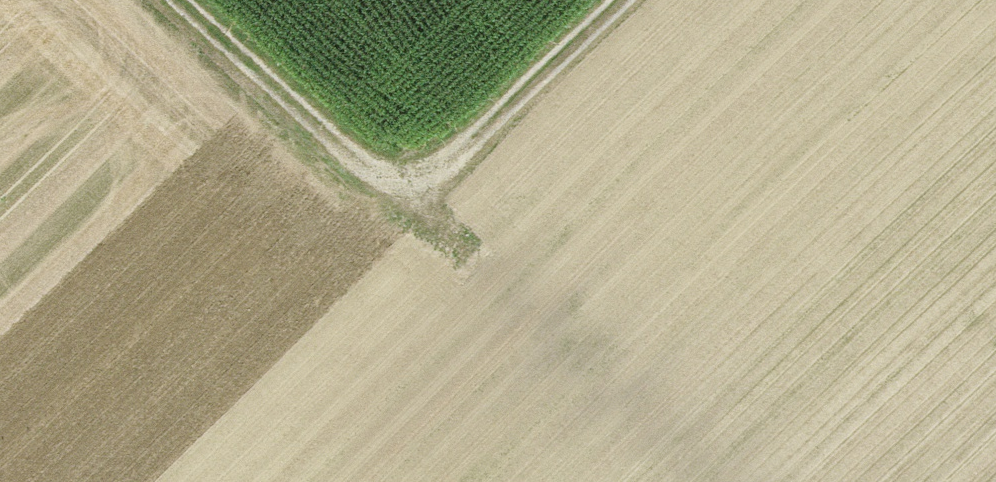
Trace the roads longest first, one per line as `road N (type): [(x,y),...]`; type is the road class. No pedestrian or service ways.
road 1 (track): [(169,0),(705,481)]
road 2 (track): [(406,209),(633,0)]

